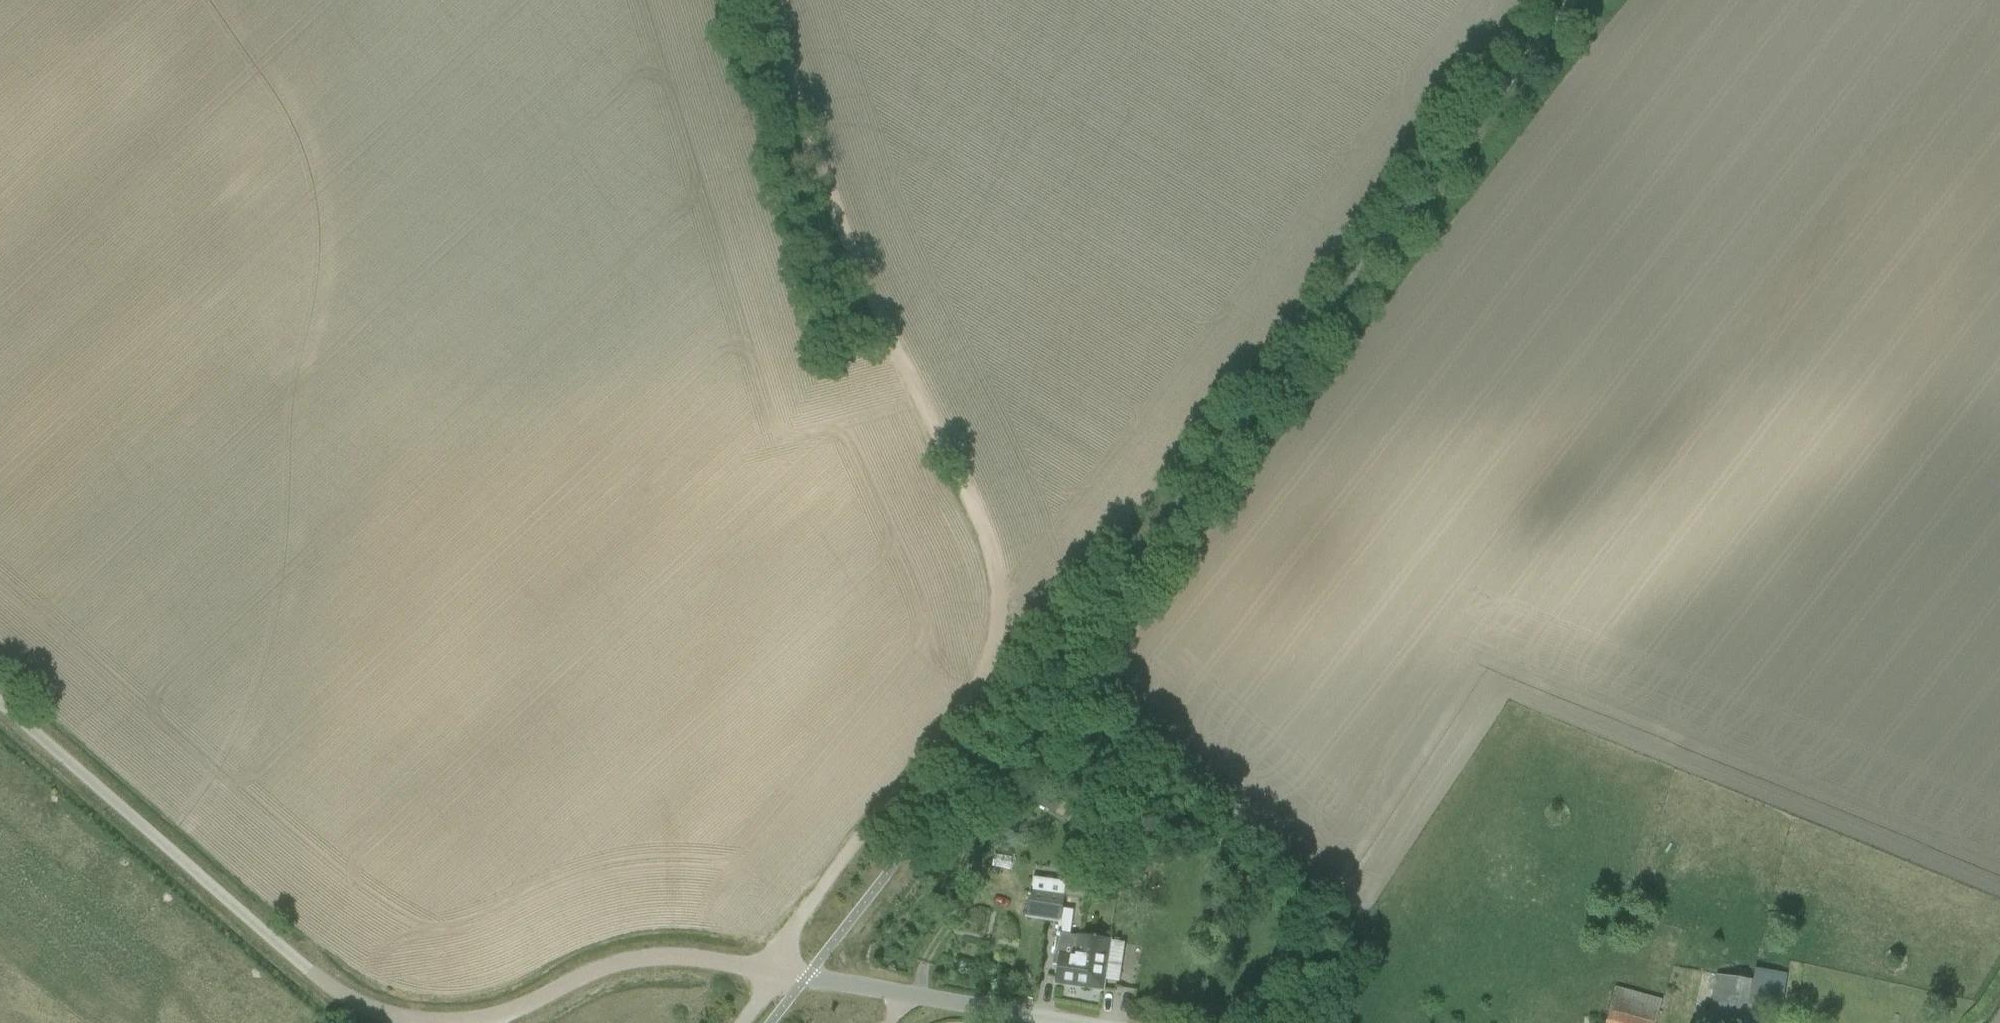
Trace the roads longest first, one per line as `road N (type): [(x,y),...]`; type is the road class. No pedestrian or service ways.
road 1 (track): [(996,629),(992,556),(835,200),(769,0)]
road 2 (unclassified): [(415,1022),(375,1015),(309,970),(0,703)]
road 3 (unclassified): [(900,994),(783,969),(661,956),(584,973),(474,1022)]
road 4 (track): [(783,969),(790,929),(957,705),(996,629)]
road 5 (unclassified): [(900,994),(1073,1022)]

